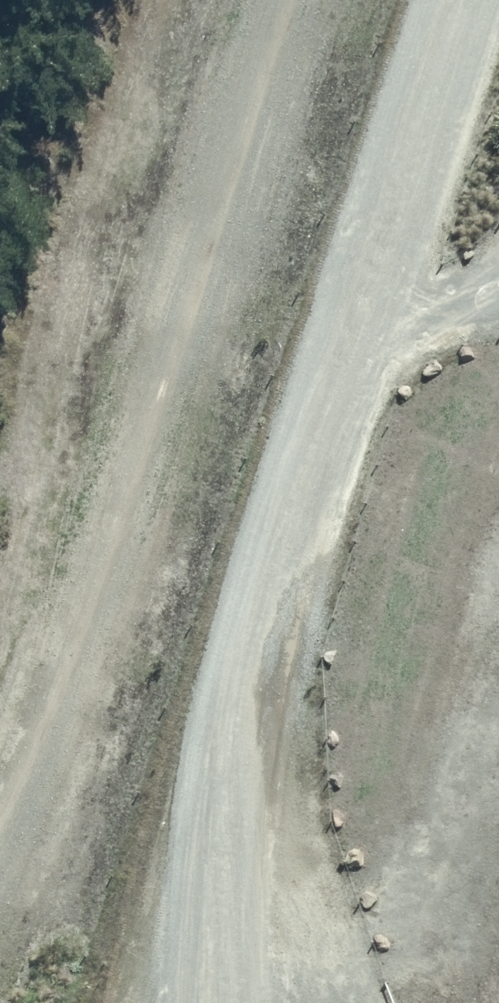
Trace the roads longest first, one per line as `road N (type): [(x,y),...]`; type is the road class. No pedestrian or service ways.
road 1 (unclassified): [(215,1002),(219,816),(240,677),(446,0)]
road 2 (track): [(0,786),(29,740),(120,512),(285,0)]
road 3 (track): [(333,354),(484,245)]

